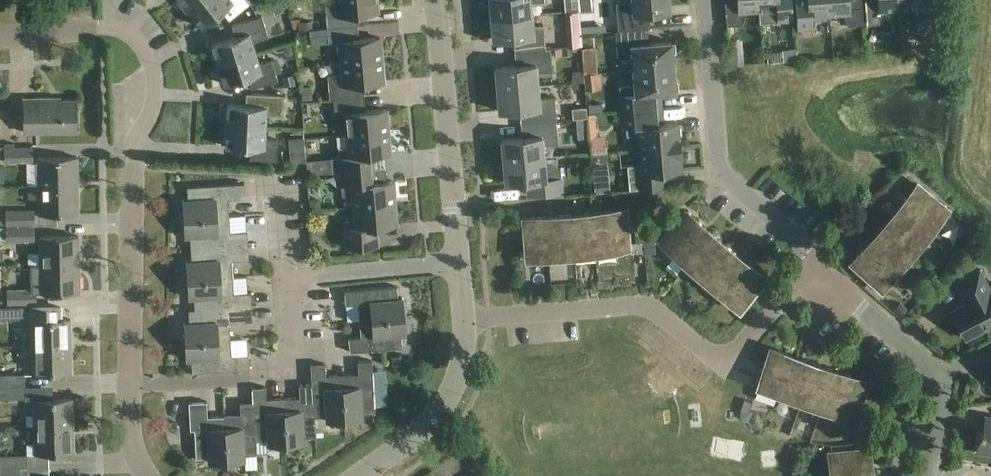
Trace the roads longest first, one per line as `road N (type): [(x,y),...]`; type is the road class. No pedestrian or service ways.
road 1 (residential): [(465,322),(637,307),(713,361),(739,353),(810,267)]
road 2 (residential): [(130,386),(134,160),(156,94),(155,69),(136,38),(104,29)]
road 3 (residential): [(810,267),(808,248),(724,173),(707,0)]
road 4 (tertiary): [(461,265),(438,0)]
road 5 (residential): [(929,475),(940,390),(920,362),(810,267)]
road 6 (residential): [(130,386),(246,382),(287,361),(282,277)]
road 7 (tertiary): [(358,475),(422,430),(456,386),(465,322)]
road 8 (residential): [(282,277),(461,265)]

